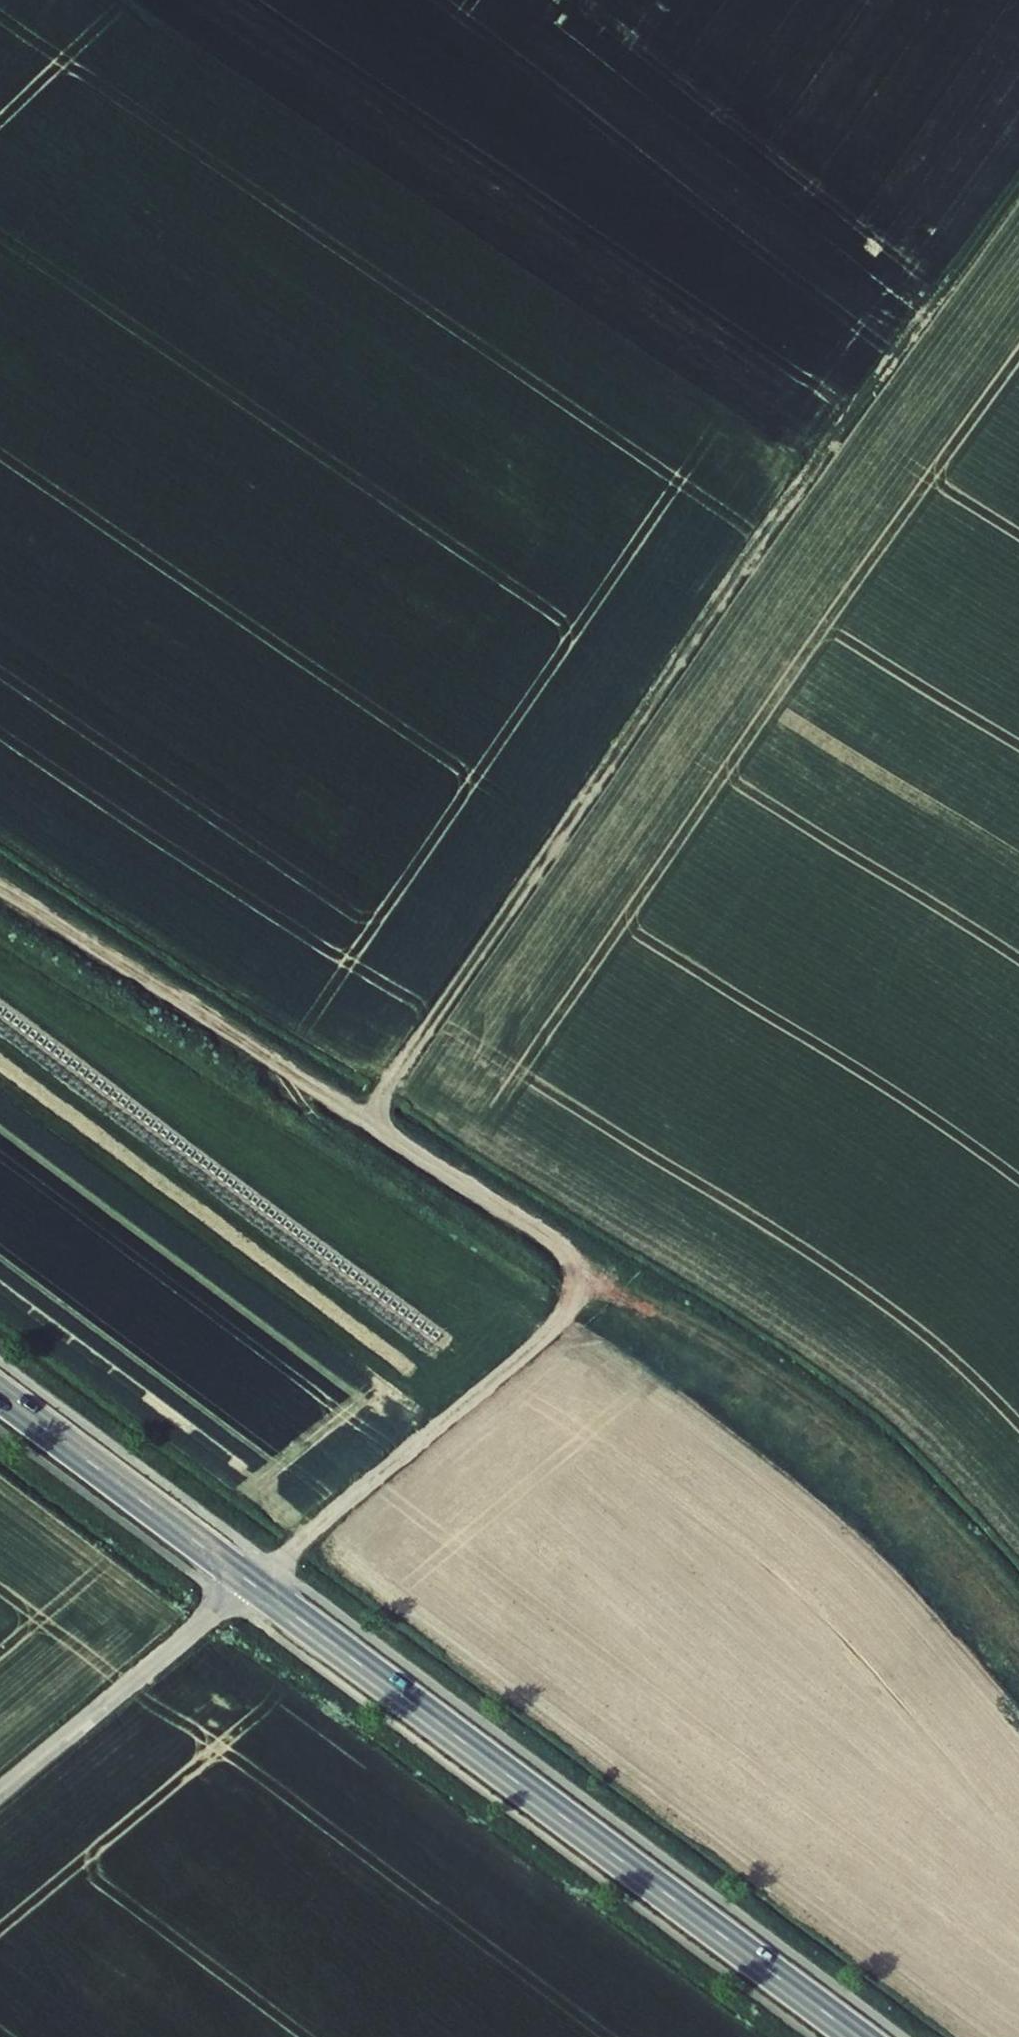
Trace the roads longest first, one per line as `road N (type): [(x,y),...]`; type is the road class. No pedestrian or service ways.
road 1 (primary): [(252,1581),(859,2036)]
road 2 (unclassified): [(252,1581),(0,1791)]
road 3 (primary): [(0,1392),(252,1581)]

